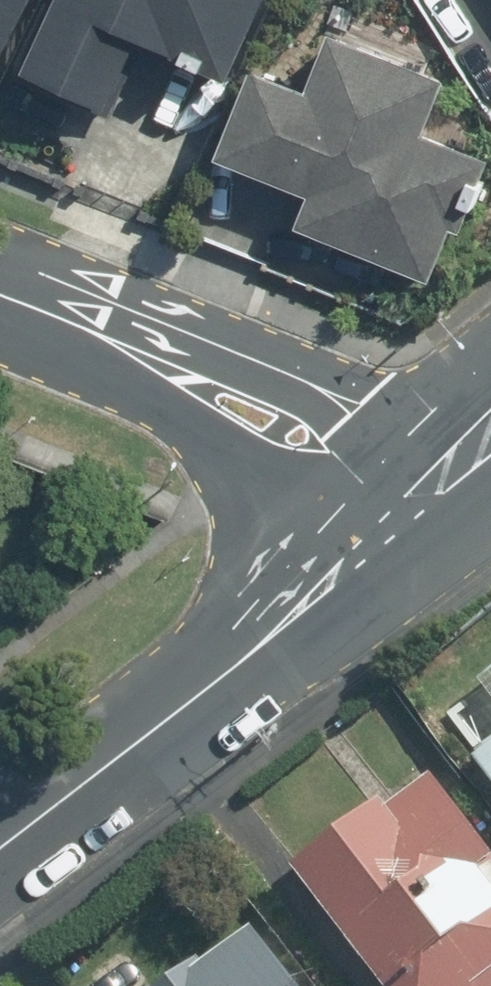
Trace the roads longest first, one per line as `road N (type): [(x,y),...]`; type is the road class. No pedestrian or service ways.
road 1 (tertiary): [(60,320),(182,334),(362,409),(444,495)]
road 2 (secondary): [(0,844),(339,579)]
road 3 (tertiary): [(339,579),(198,431),(60,320)]
road 4 (secondary): [(339,579),(444,495)]

